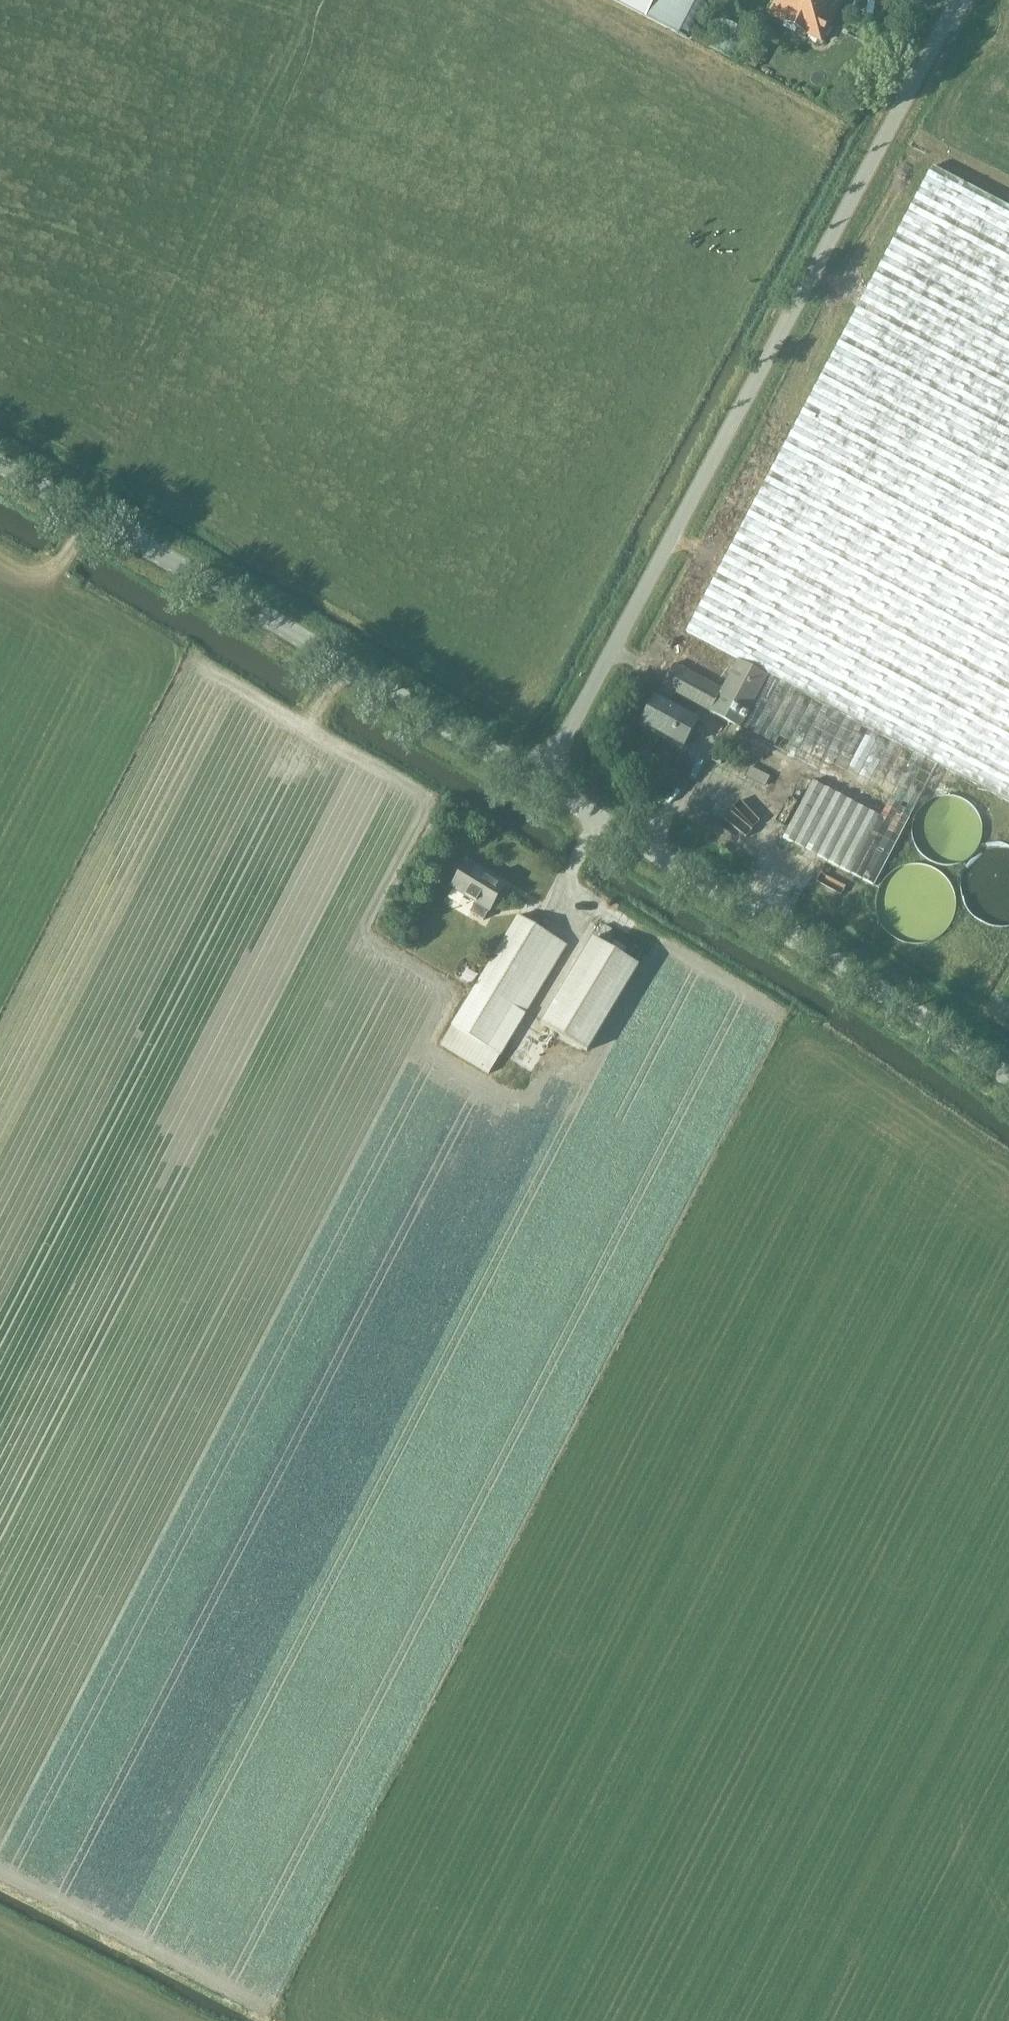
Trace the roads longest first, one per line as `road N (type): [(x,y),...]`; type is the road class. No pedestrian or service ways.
road 1 (unclassified): [(537,786),(965,0)]
road 2 (tertiary): [(537,786),(0,466)]
road 3 (tertiary): [(1008,1082),(852,977),(537,786)]
road 4 (track): [(53,573),(132,435)]

